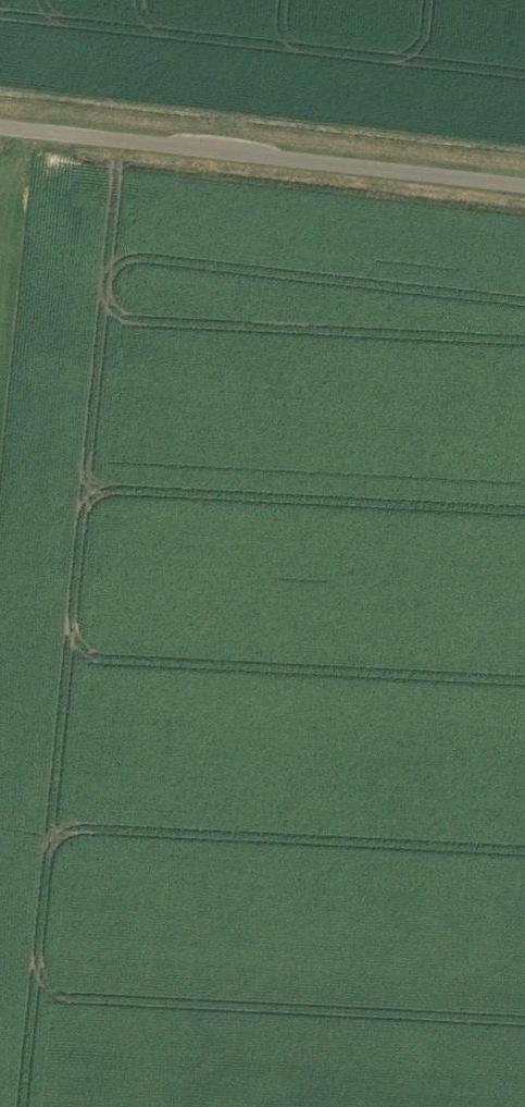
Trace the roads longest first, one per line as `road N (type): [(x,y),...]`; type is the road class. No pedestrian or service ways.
road 1 (unclassified): [(0,127),(524,185)]

